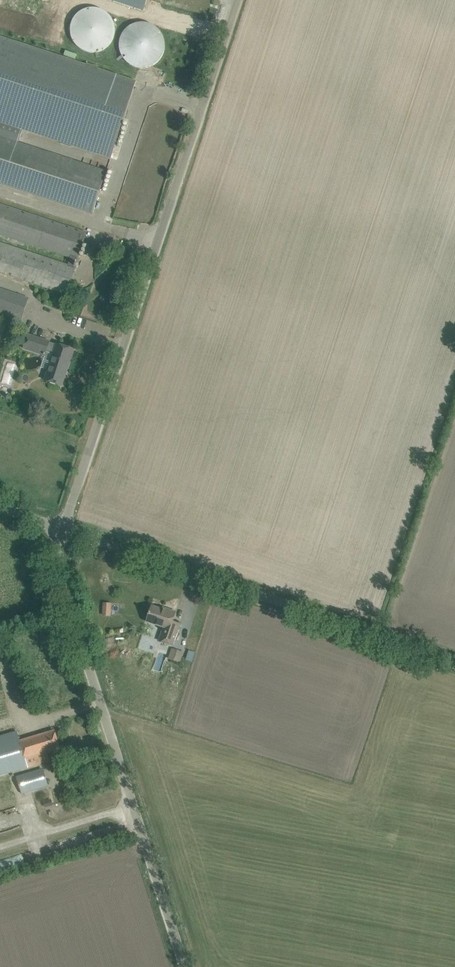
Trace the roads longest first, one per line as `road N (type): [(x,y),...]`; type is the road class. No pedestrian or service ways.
road 1 (tertiary): [(63,529),(237,0)]
road 2 (tertiary): [(186,966),(61,575),(63,529)]
road 3 (unclassified): [(454,660),(63,529)]

